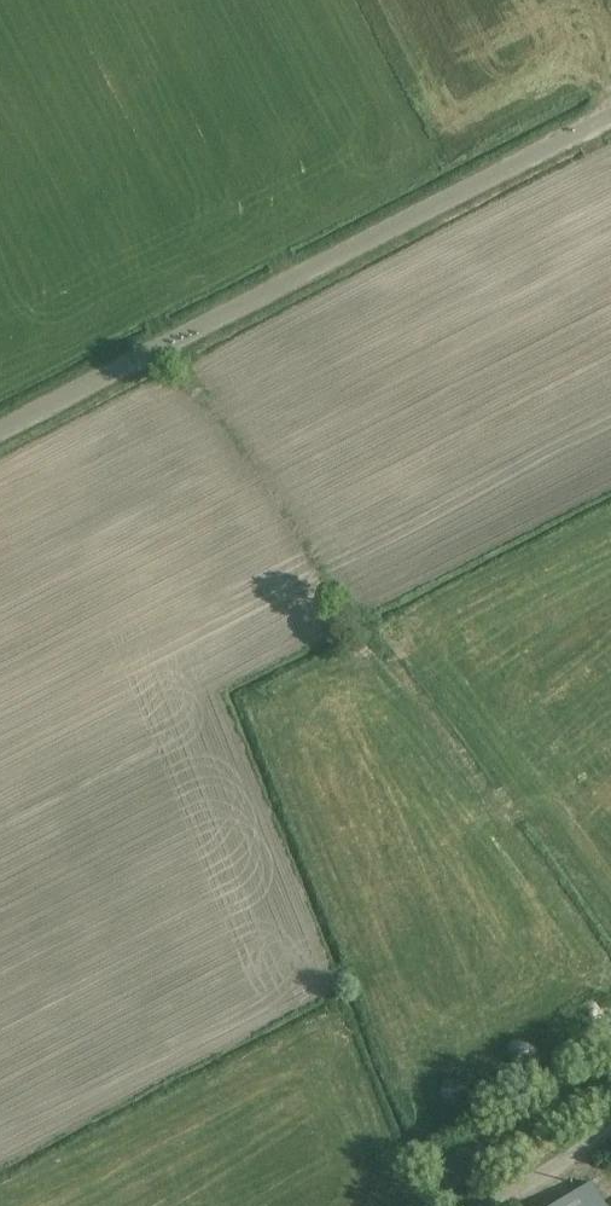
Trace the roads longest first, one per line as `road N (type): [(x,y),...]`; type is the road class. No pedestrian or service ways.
road 1 (unclassified): [(0,430),(610,116)]
road 2 (unclassified): [(485,1205),(610,1128)]

